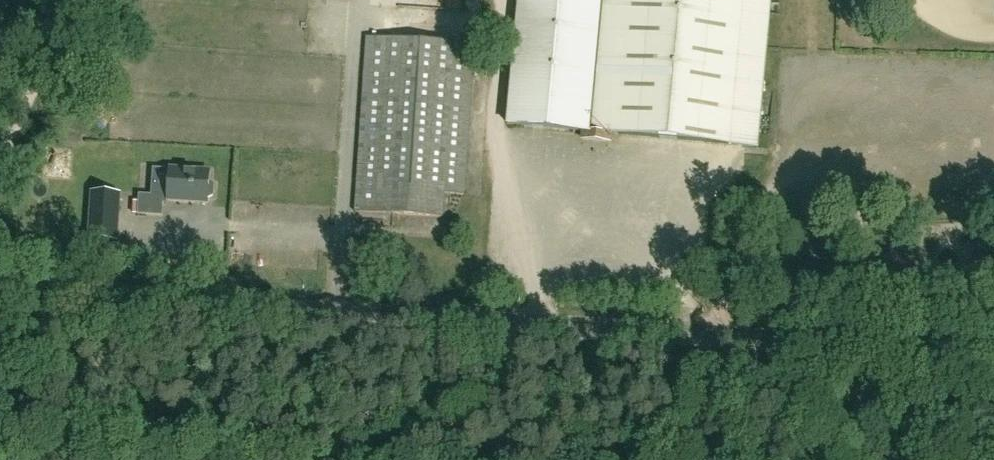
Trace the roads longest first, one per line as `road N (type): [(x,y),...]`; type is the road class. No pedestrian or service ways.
road 1 (unclassified): [(993,352),(0,292)]
road 2 (track): [(87,0),(0,178)]
road 3 (track): [(916,459),(837,381),(820,341)]

